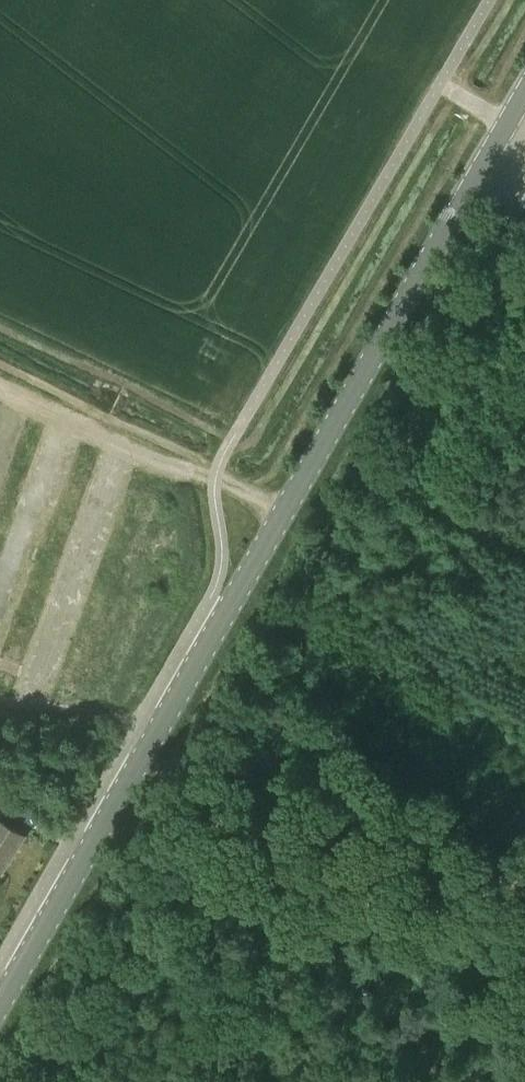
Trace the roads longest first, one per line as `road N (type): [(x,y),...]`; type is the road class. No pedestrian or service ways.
road 1 (secondary): [(0,1005),(524,94)]
road 2 (track): [(285,510),(0,389)]
road 3 (track): [(120,444),(31,707)]

